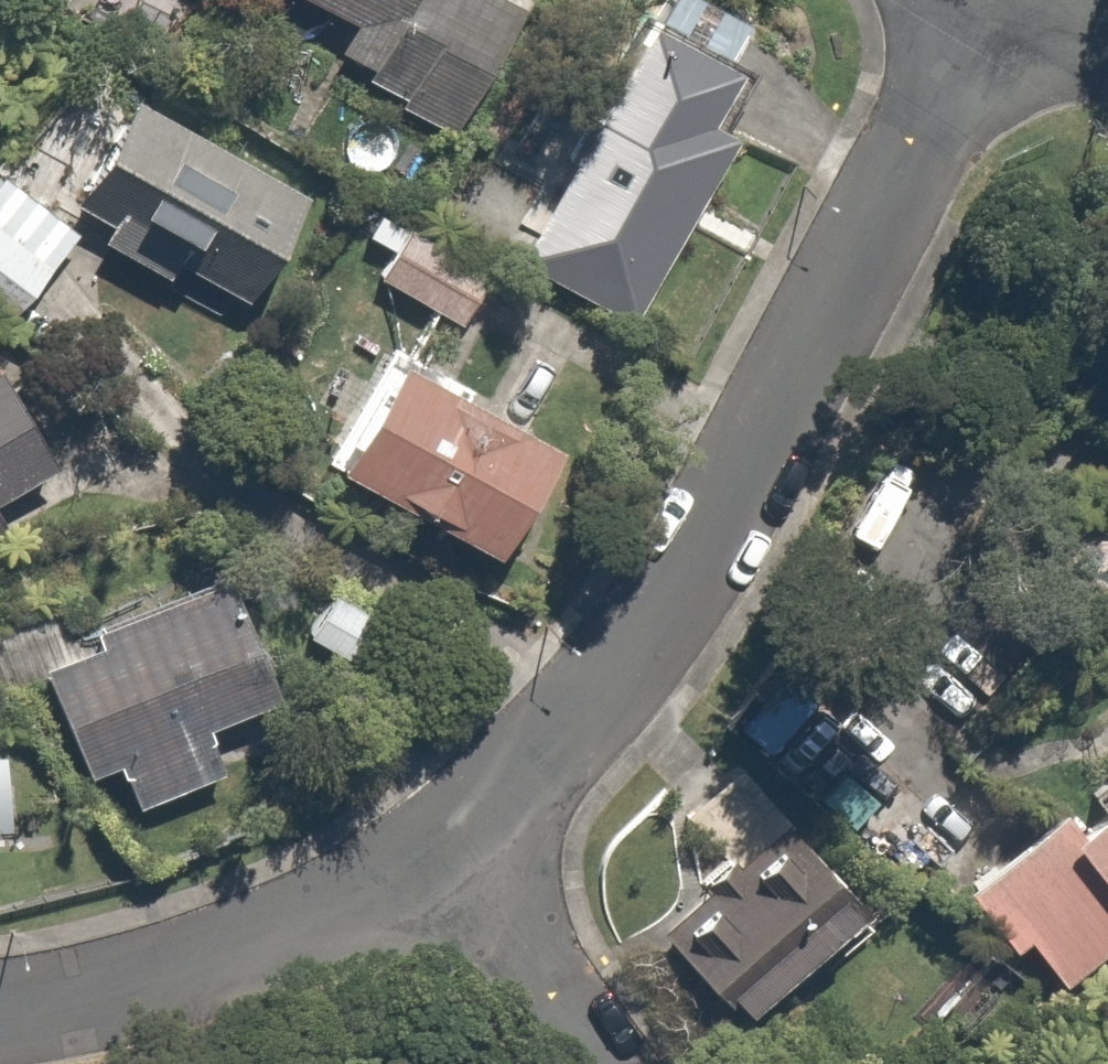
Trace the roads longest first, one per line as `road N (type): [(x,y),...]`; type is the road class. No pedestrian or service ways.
road 1 (residential): [(983,0),(720,533),(640,654),(541,763),(440,850)]
road 2 (residential): [(440,850),(318,922),(176,975),(0,1018)]
road 3 (residential): [(440,850),(602,1063)]
road 4 (residential): [(993,0),(1107,60)]

